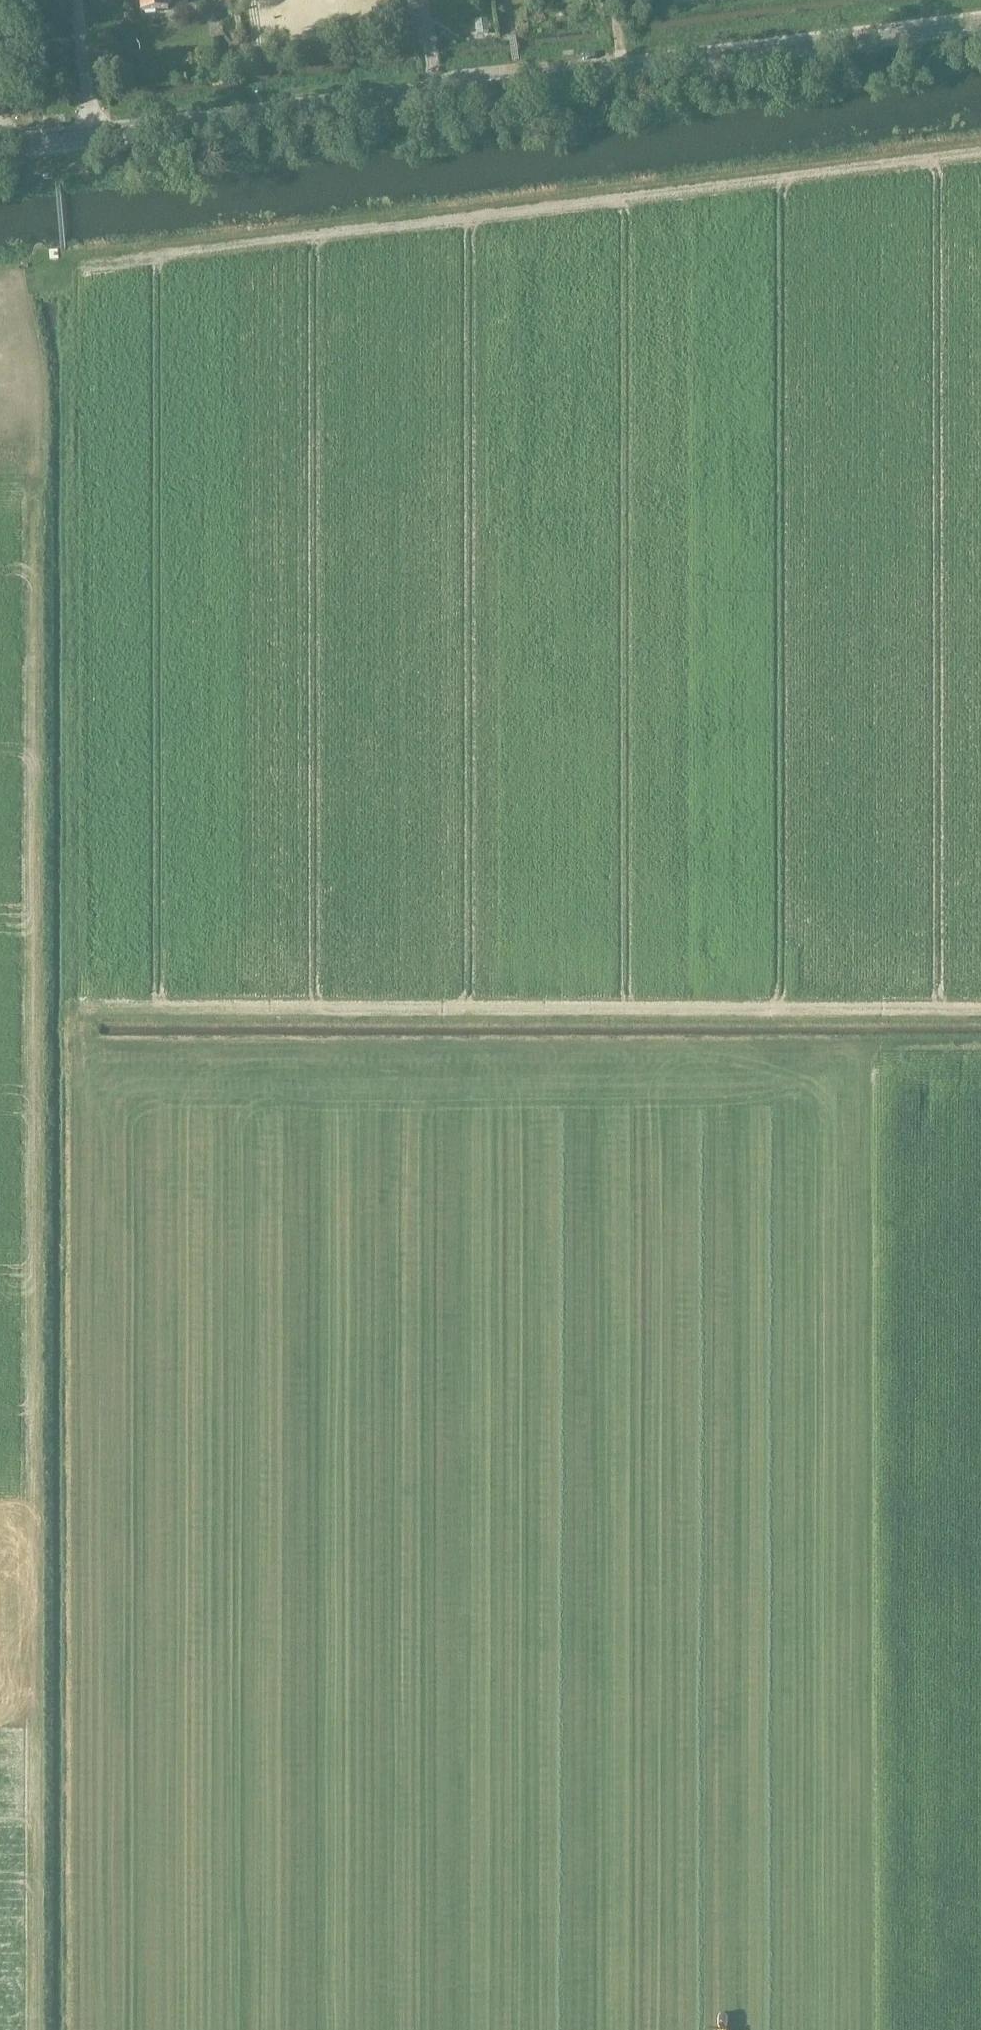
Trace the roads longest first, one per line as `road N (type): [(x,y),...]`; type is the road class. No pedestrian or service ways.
road 1 (unclassified): [(0,147),(980,23)]

